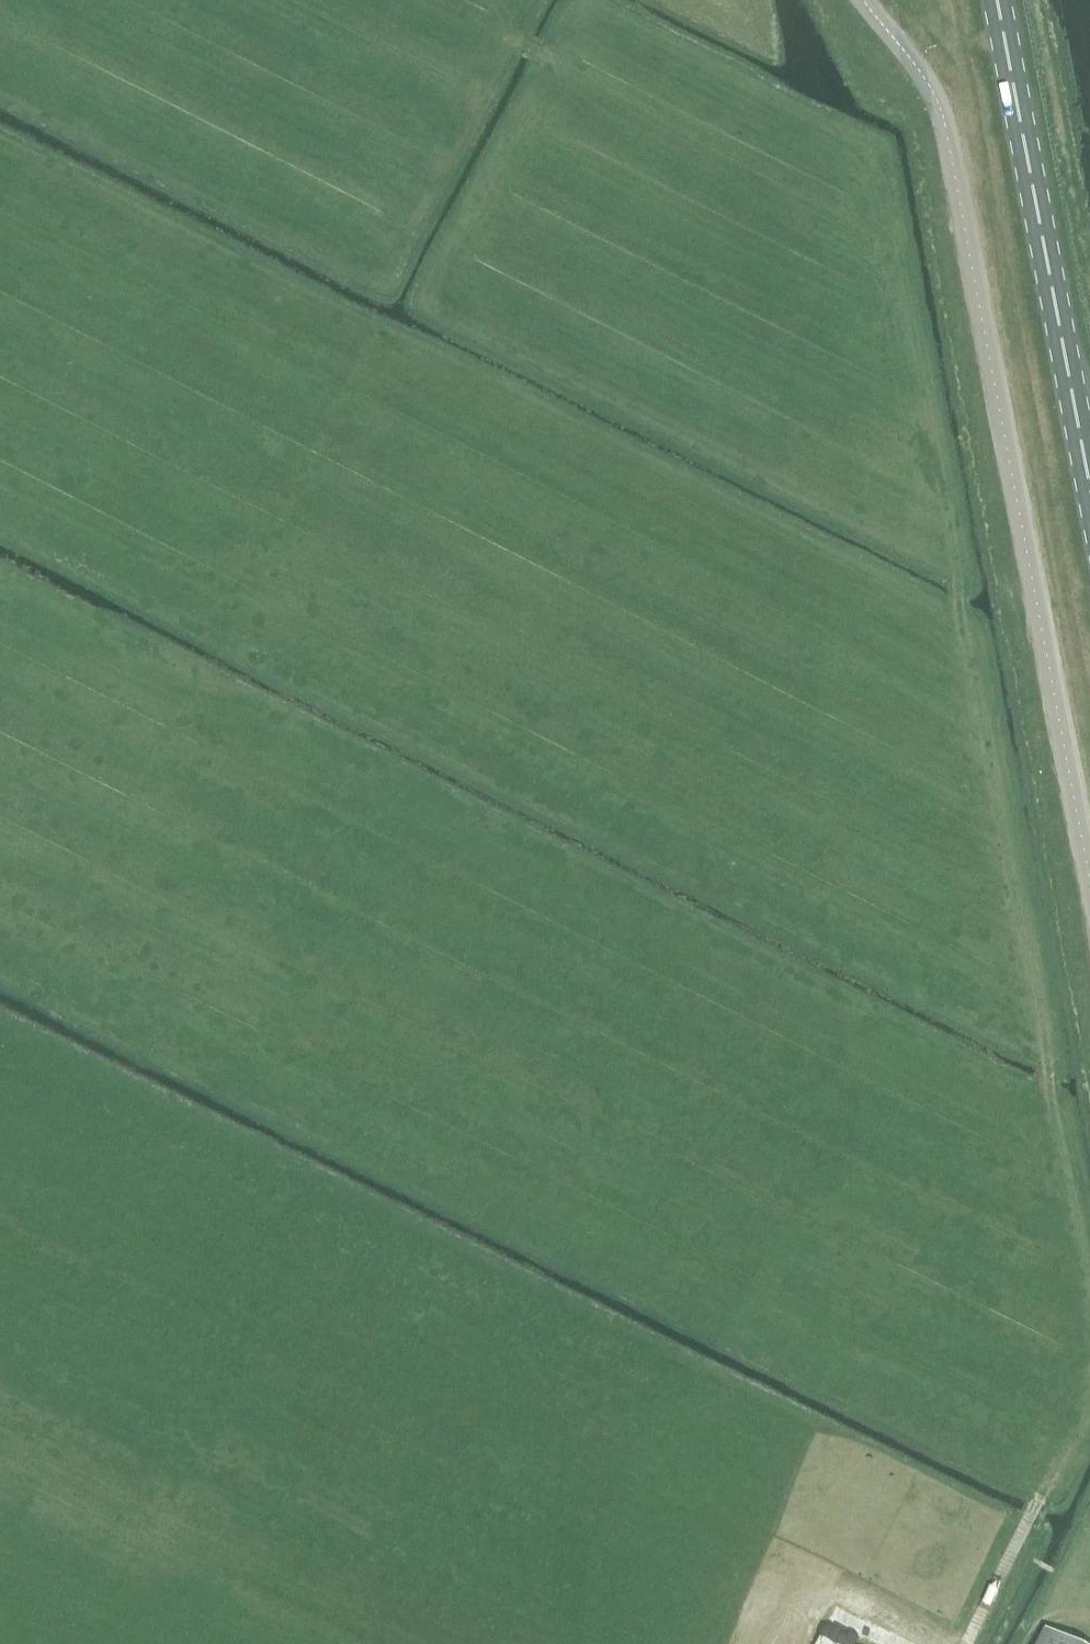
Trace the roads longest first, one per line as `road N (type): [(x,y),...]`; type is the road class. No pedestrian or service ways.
road 1 (unclassified): [(1089,873),(941,111),(862,0)]
road 2 (primary): [(1089,495),(996,0)]

